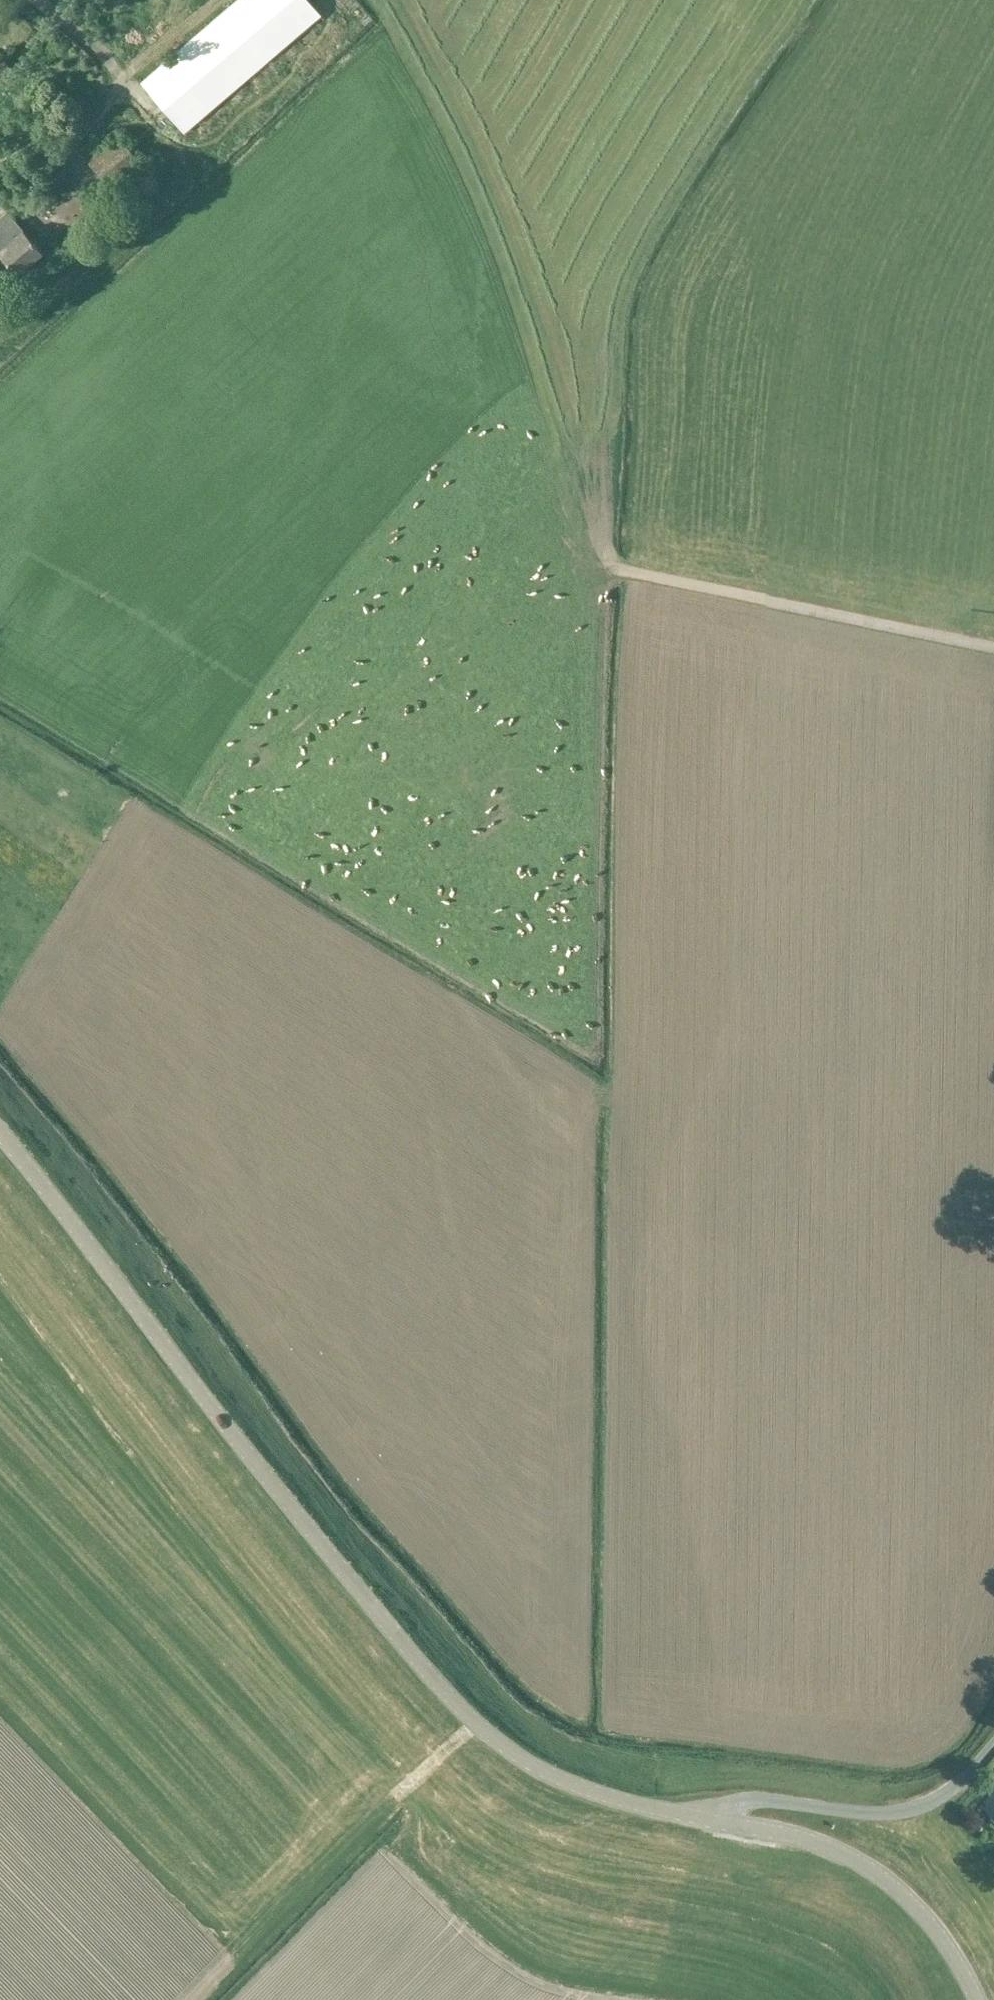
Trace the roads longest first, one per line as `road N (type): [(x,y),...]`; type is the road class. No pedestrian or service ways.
road 1 (tertiary): [(694,1816),(563,1780),(469,1717),(247,1453),(0,1133)]
road 2 (tertiary): [(976,1999),(932,1927),(869,1867),(795,1835),(694,1816)]
road 3 (unclassified): [(694,1816),(749,1798),(909,1808),(949,1788),(993,1743)]

